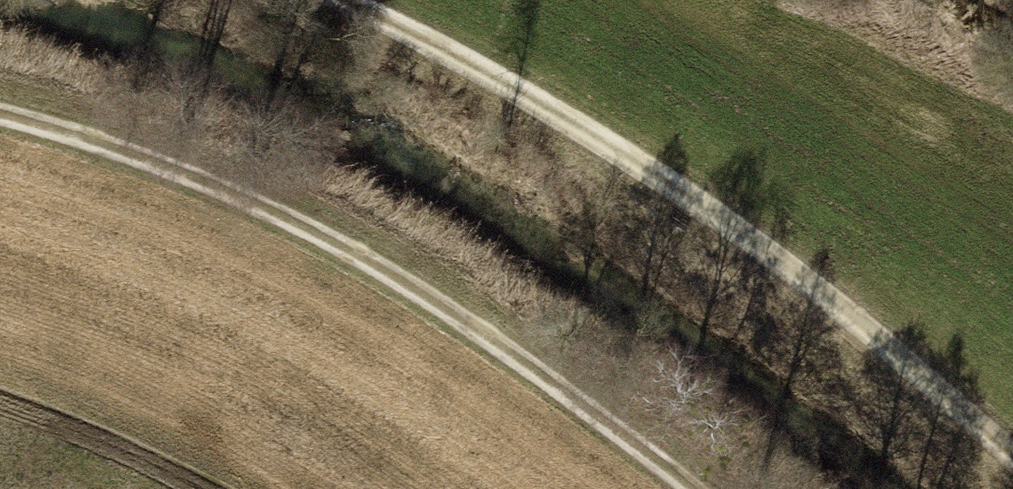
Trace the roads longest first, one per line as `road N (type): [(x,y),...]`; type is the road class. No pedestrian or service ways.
road 1 (track): [(1012,446),(712,212),(337,0)]
road 2 (track): [(703,488),(345,234),(87,133),(0,111)]

